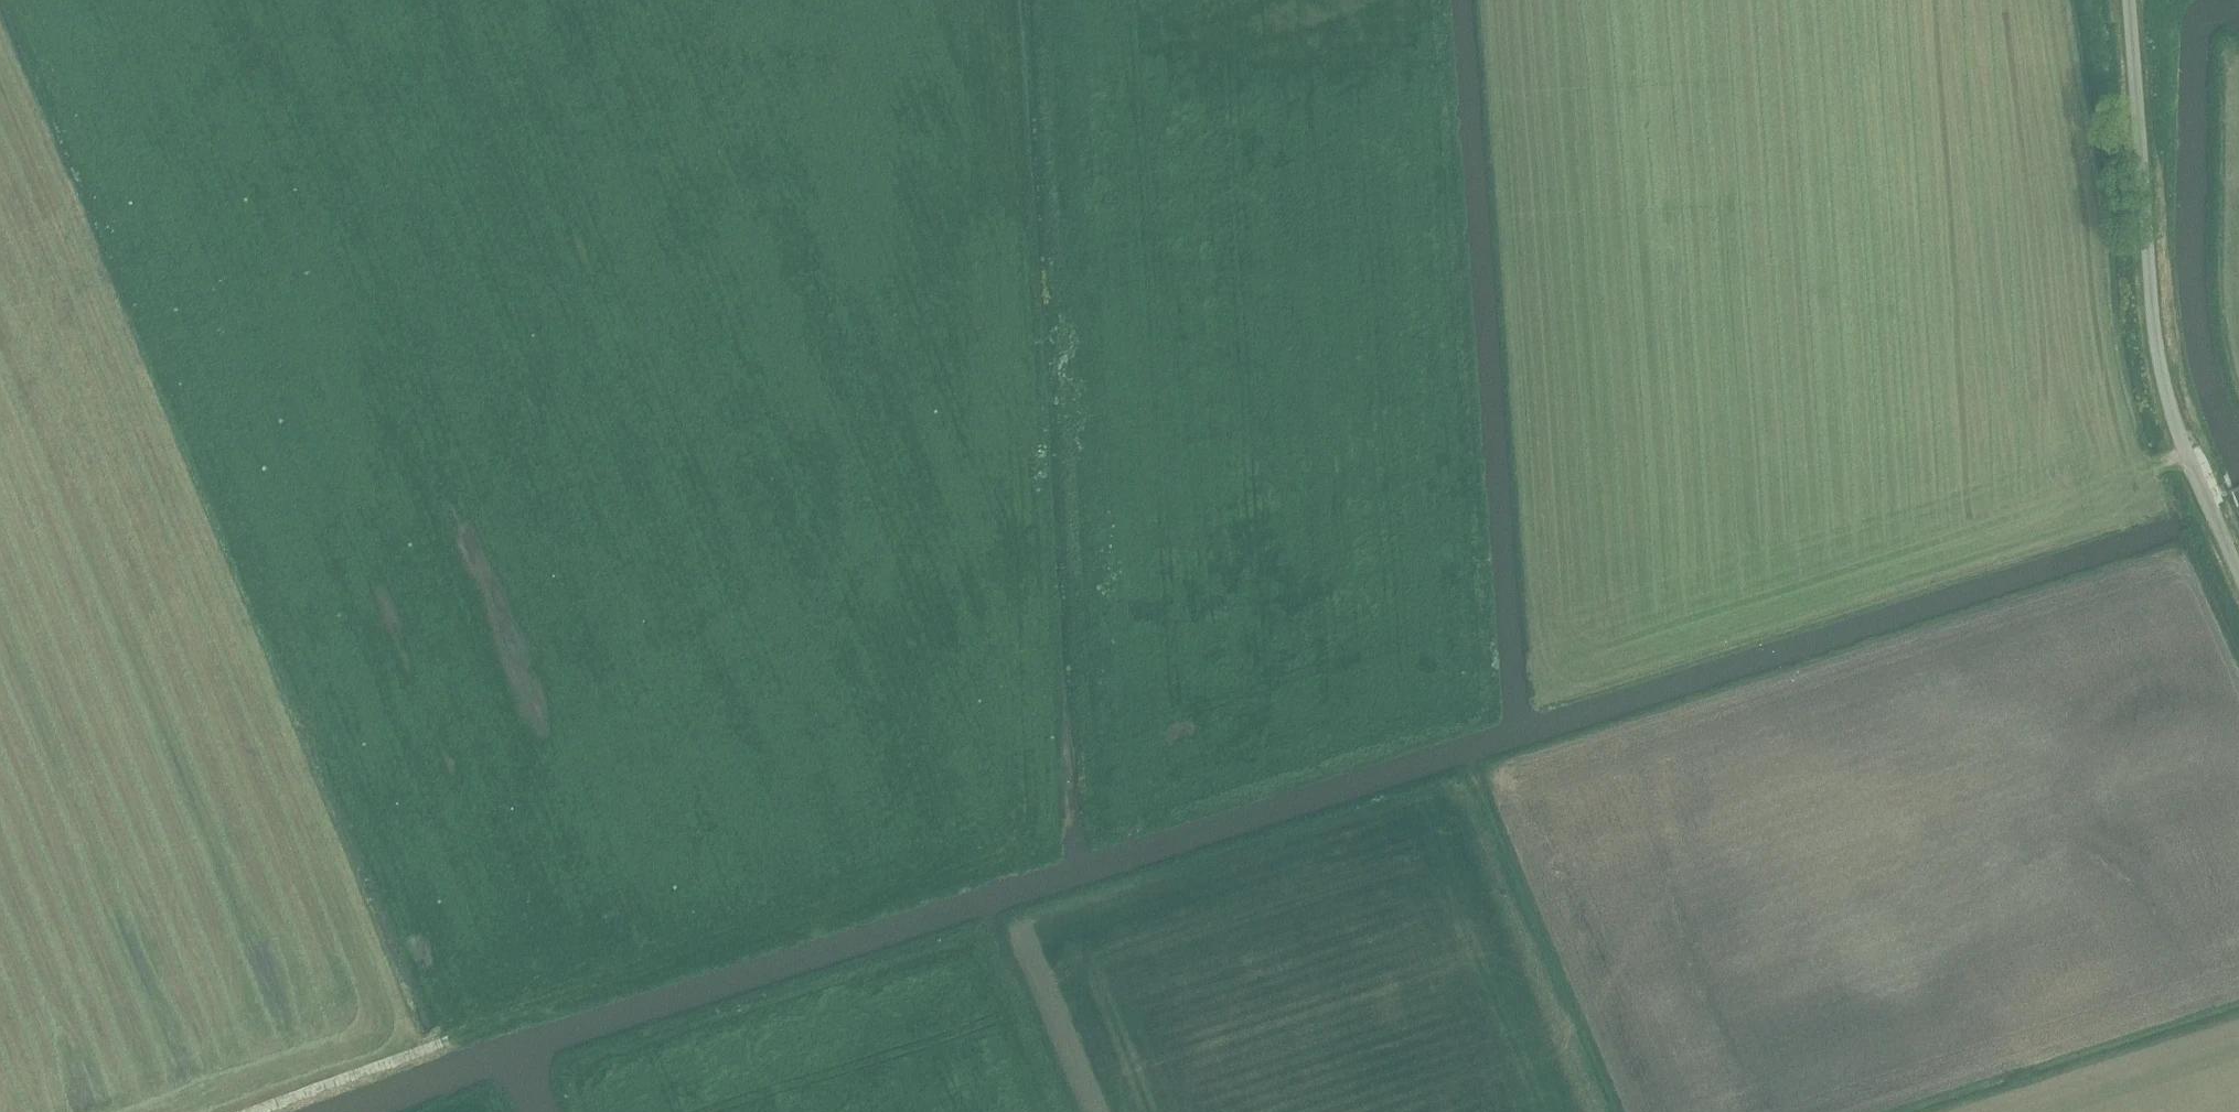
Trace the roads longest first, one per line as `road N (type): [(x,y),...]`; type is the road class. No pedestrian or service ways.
road 1 (unclassified): [(2238,534),(2163,349),(2131,0)]
road 2 (track): [(455,1039),(257,1111)]

